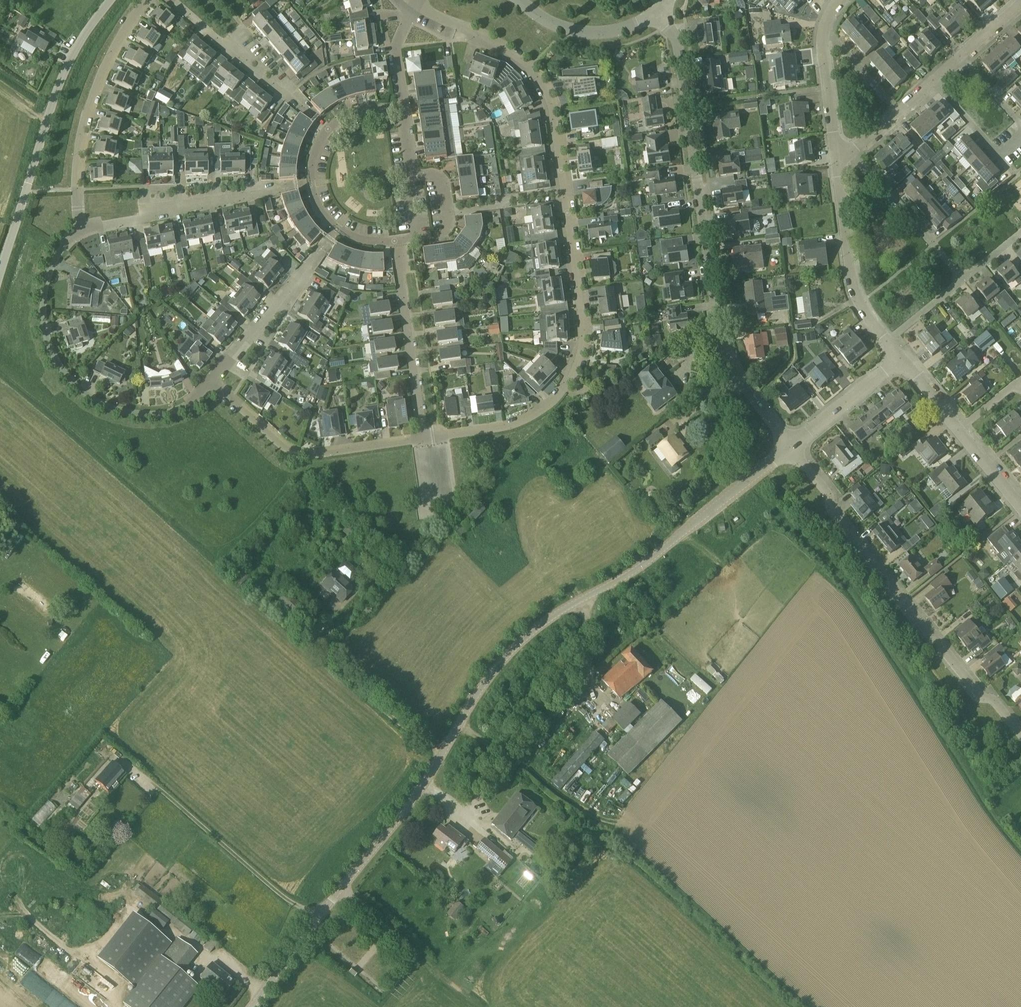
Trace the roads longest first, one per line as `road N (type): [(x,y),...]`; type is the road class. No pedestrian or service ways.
road 1 (unclassified): [(254,1006),(410,808),(479,690),(517,645),(661,552),(793,448)]
road 2 (residential): [(793,448),(727,352),(679,46),(661,9)]
road 3 (residential): [(1020,723),(977,684),(793,448)]
road 4 (residential): [(568,195),(582,334),(566,382),(548,405),(513,423),(422,437)]
road 5 (residential): [(214,382),(175,412),(144,416),(91,398),(67,377),(44,319),(47,288),(79,231)]
road 6 (unclassified): [(0,271),(55,90),(112,0)]
road 7 (residential): [(419,3),(531,71),(547,92),(568,195)]
road 8 (residential): [(422,437),(397,244),(372,244),(338,229)]
road 9 (residential): [(79,231),(81,130),(100,76),(147,0)]
road 10 (residential): [(79,231),(164,204),(314,185)]
road 11 (residential): [(422,437),(299,452),(214,382)]
road 12 (residential): [(328,133),(175,0)]
road 13 (residential): [(214,382),(338,229)]
road 14 (residential): [(888,338),(860,301),(838,157)]
road 15 (residential): [(965,277),(859,147)]
road 16 (residential): [(661,9),(611,32),(569,30),(517,0)]
road 17 (residential): [(793,448),(904,358)]
road 18 (residential): [(568,195),(441,213)]
road 19 (residential): [(838,157),(824,33)]
road 20 (residential): [(1020,139),(995,151),(931,83)]

